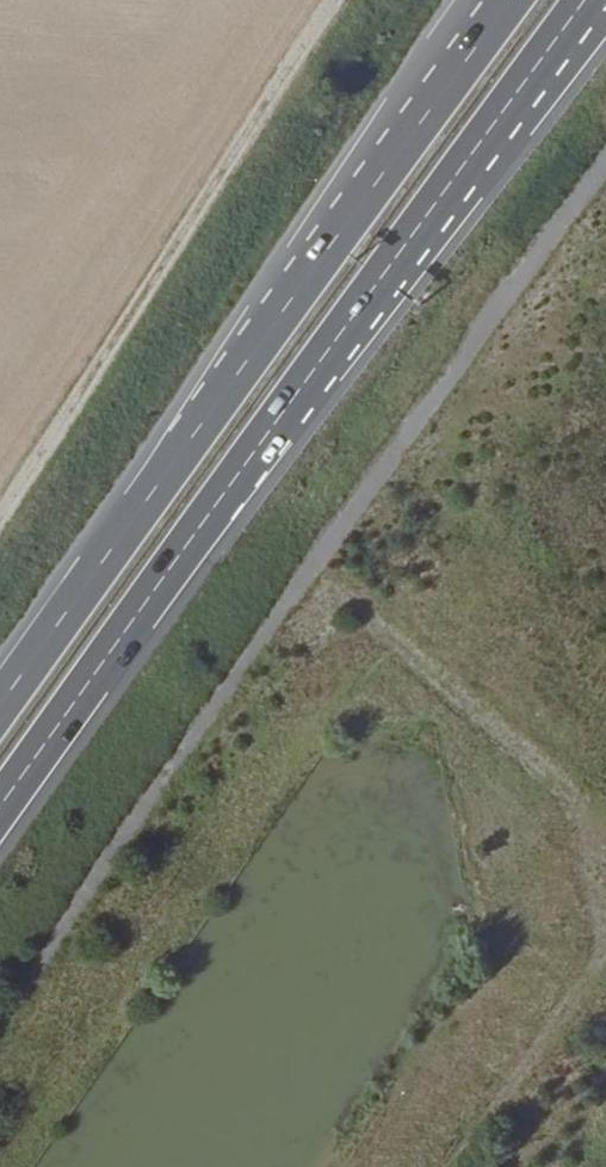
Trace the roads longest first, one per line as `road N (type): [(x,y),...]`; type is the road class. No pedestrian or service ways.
road 1 (trunk): [(512,0),(367,191),(0,712)]
road 2 (trunk): [(0,815),(408,238)]
road 3 (track): [(324,0),(0,490)]
road 4 (trunk): [(408,238),(605,7)]
road 5 (trunk): [(408,238),(583,0)]

